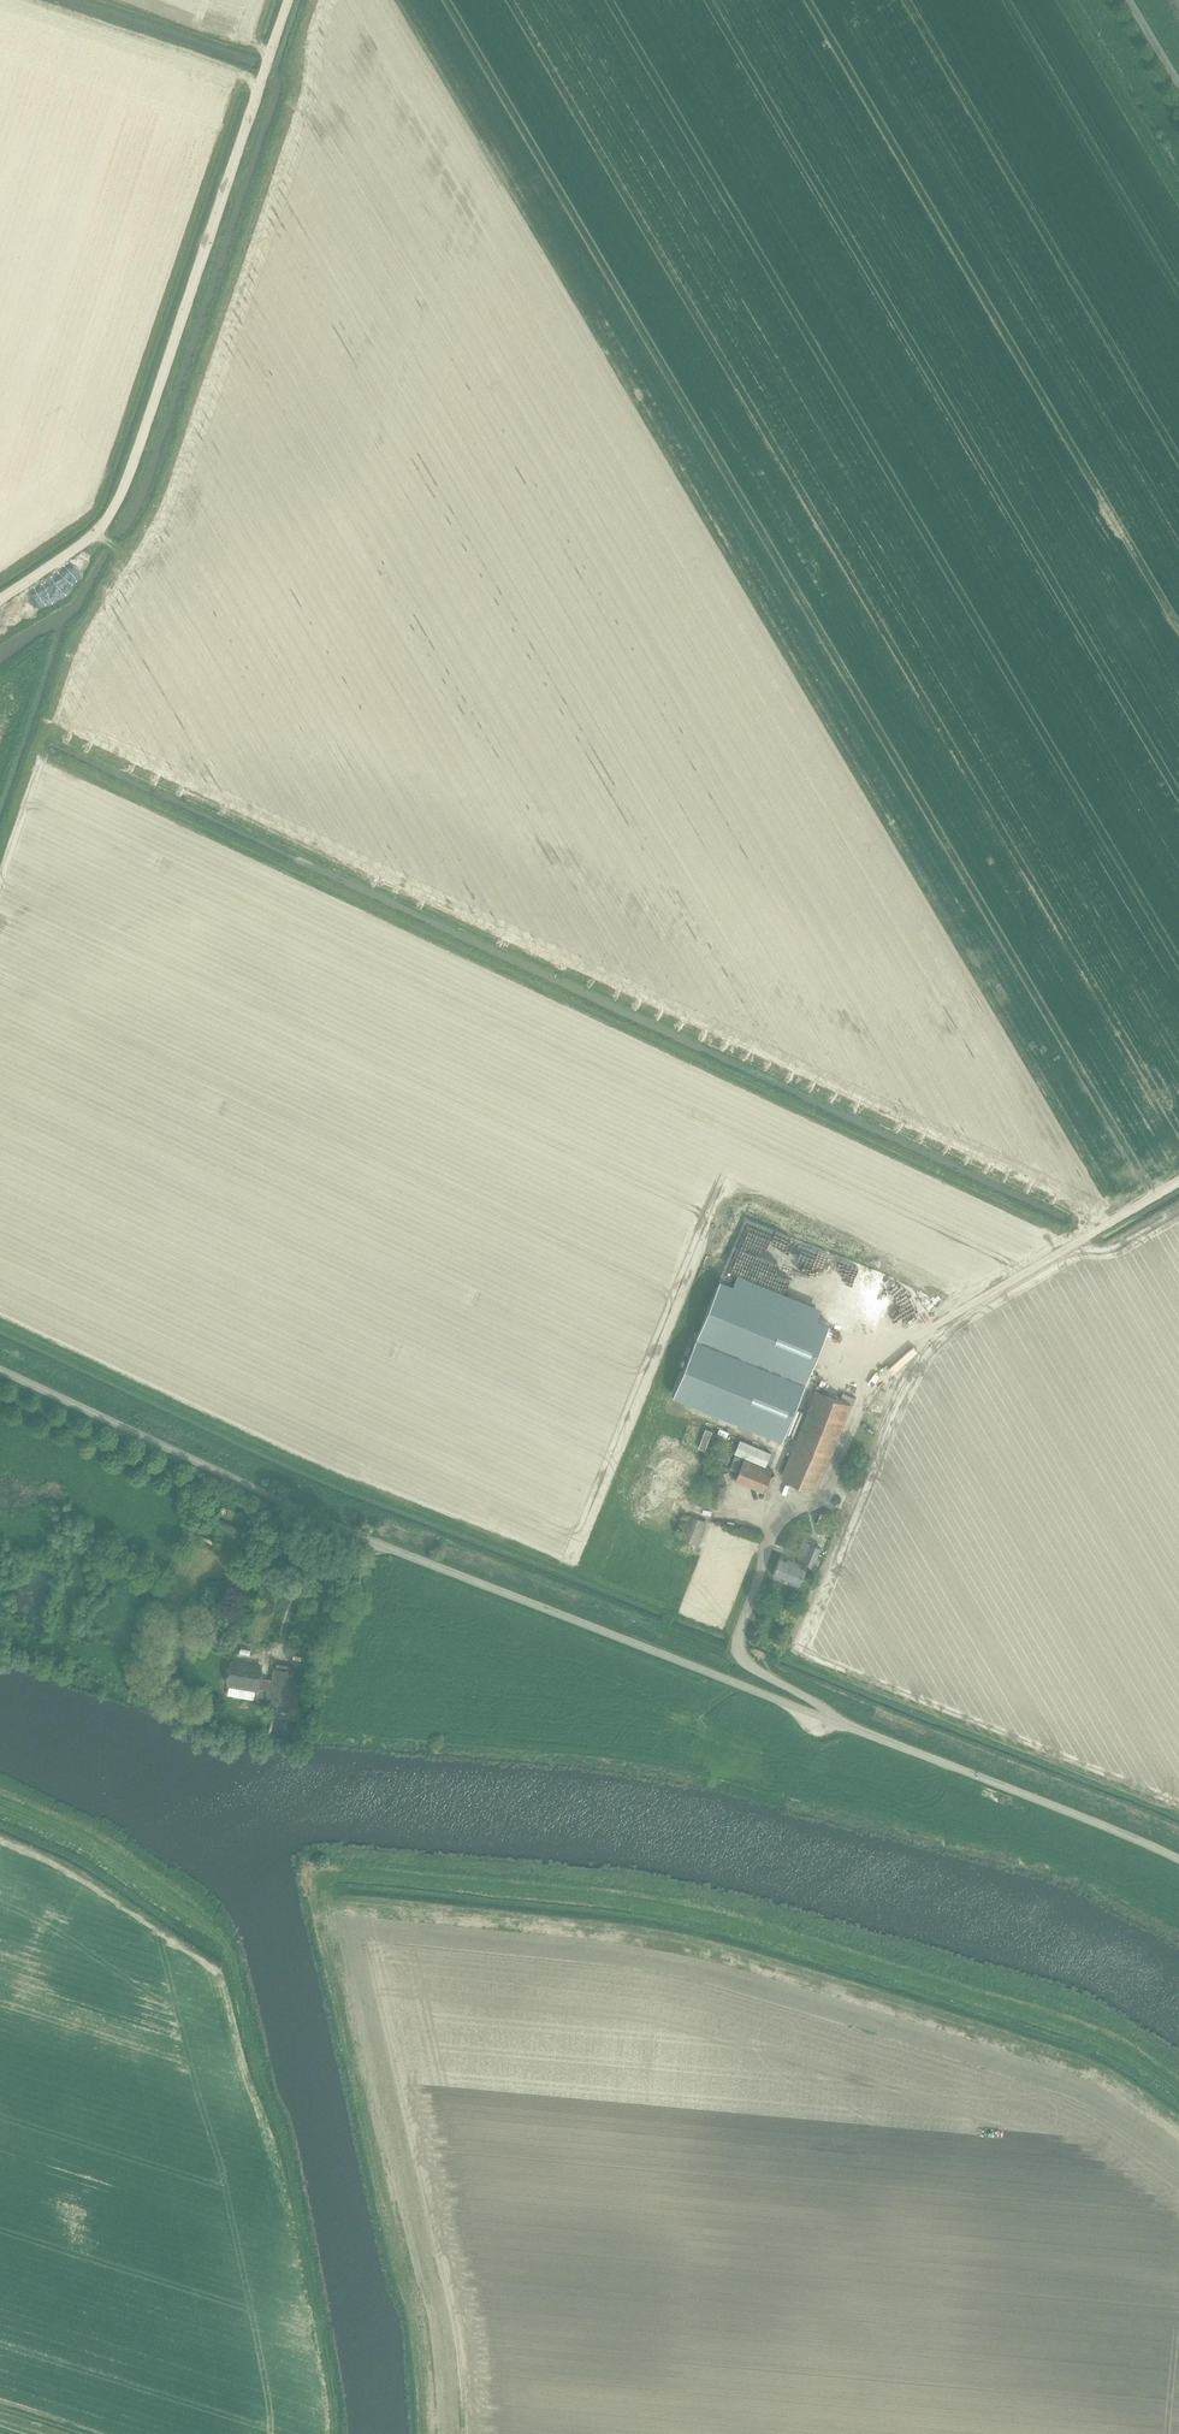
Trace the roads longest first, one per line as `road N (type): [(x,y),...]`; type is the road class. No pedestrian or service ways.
road 1 (unclassified): [(1178,1856),(337,1525),(0,1371)]
road 2 (track): [(0,600),(88,539),(118,502),(297,0)]
road 3 (track): [(338,2433),(292,2172),(216,1928)]
road 4 (unclassified): [(931,1331),(1178,1187)]
road 5 (track): [(216,1928),(0,1810)]

